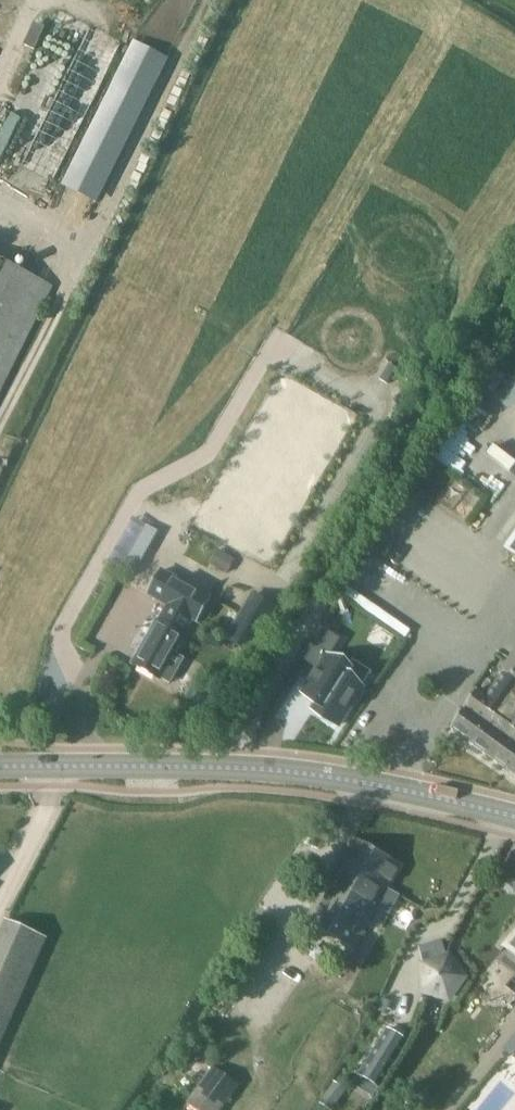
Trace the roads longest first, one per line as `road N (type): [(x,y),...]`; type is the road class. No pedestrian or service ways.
road 1 (secondary): [(514,818),(410,791),(199,769),(0,771)]
road 2 (track): [(0,429),(215,0)]

